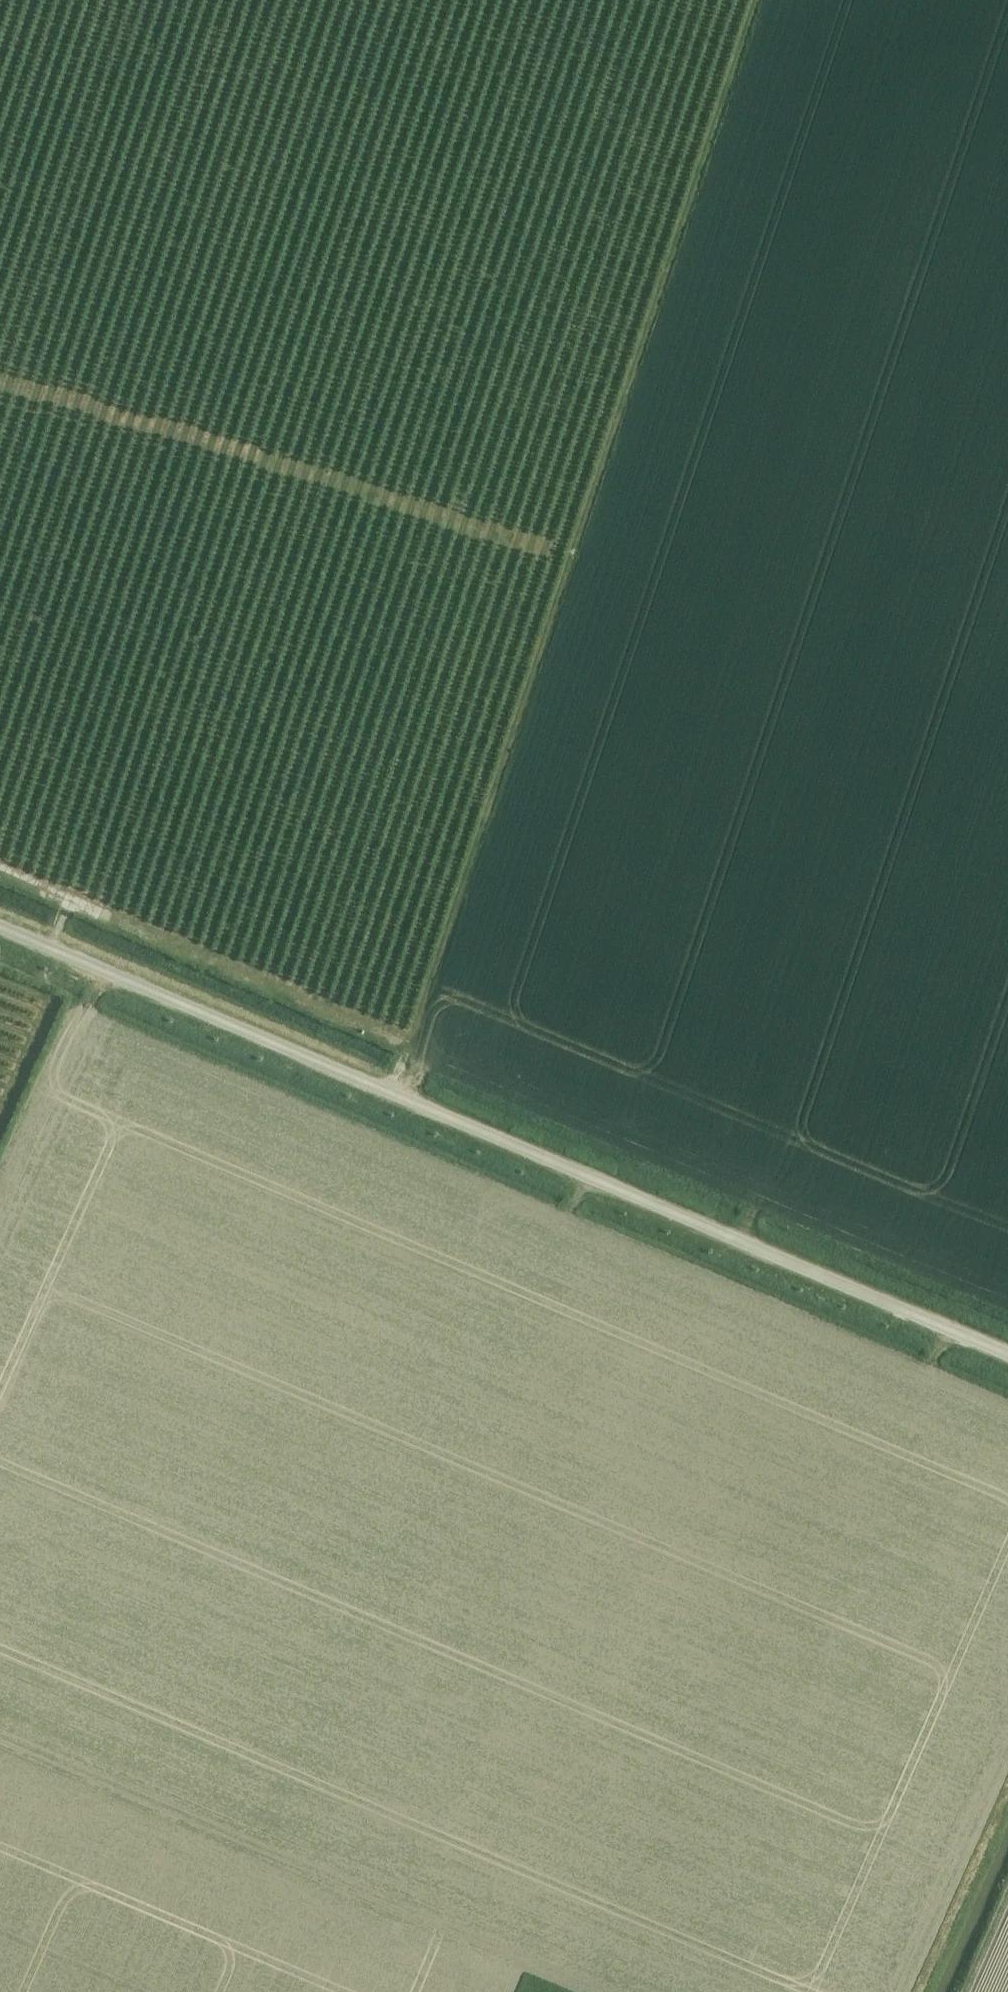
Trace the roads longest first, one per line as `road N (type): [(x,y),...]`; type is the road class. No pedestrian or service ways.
road 1 (unclassified): [(1007,1372),(0,939)]

